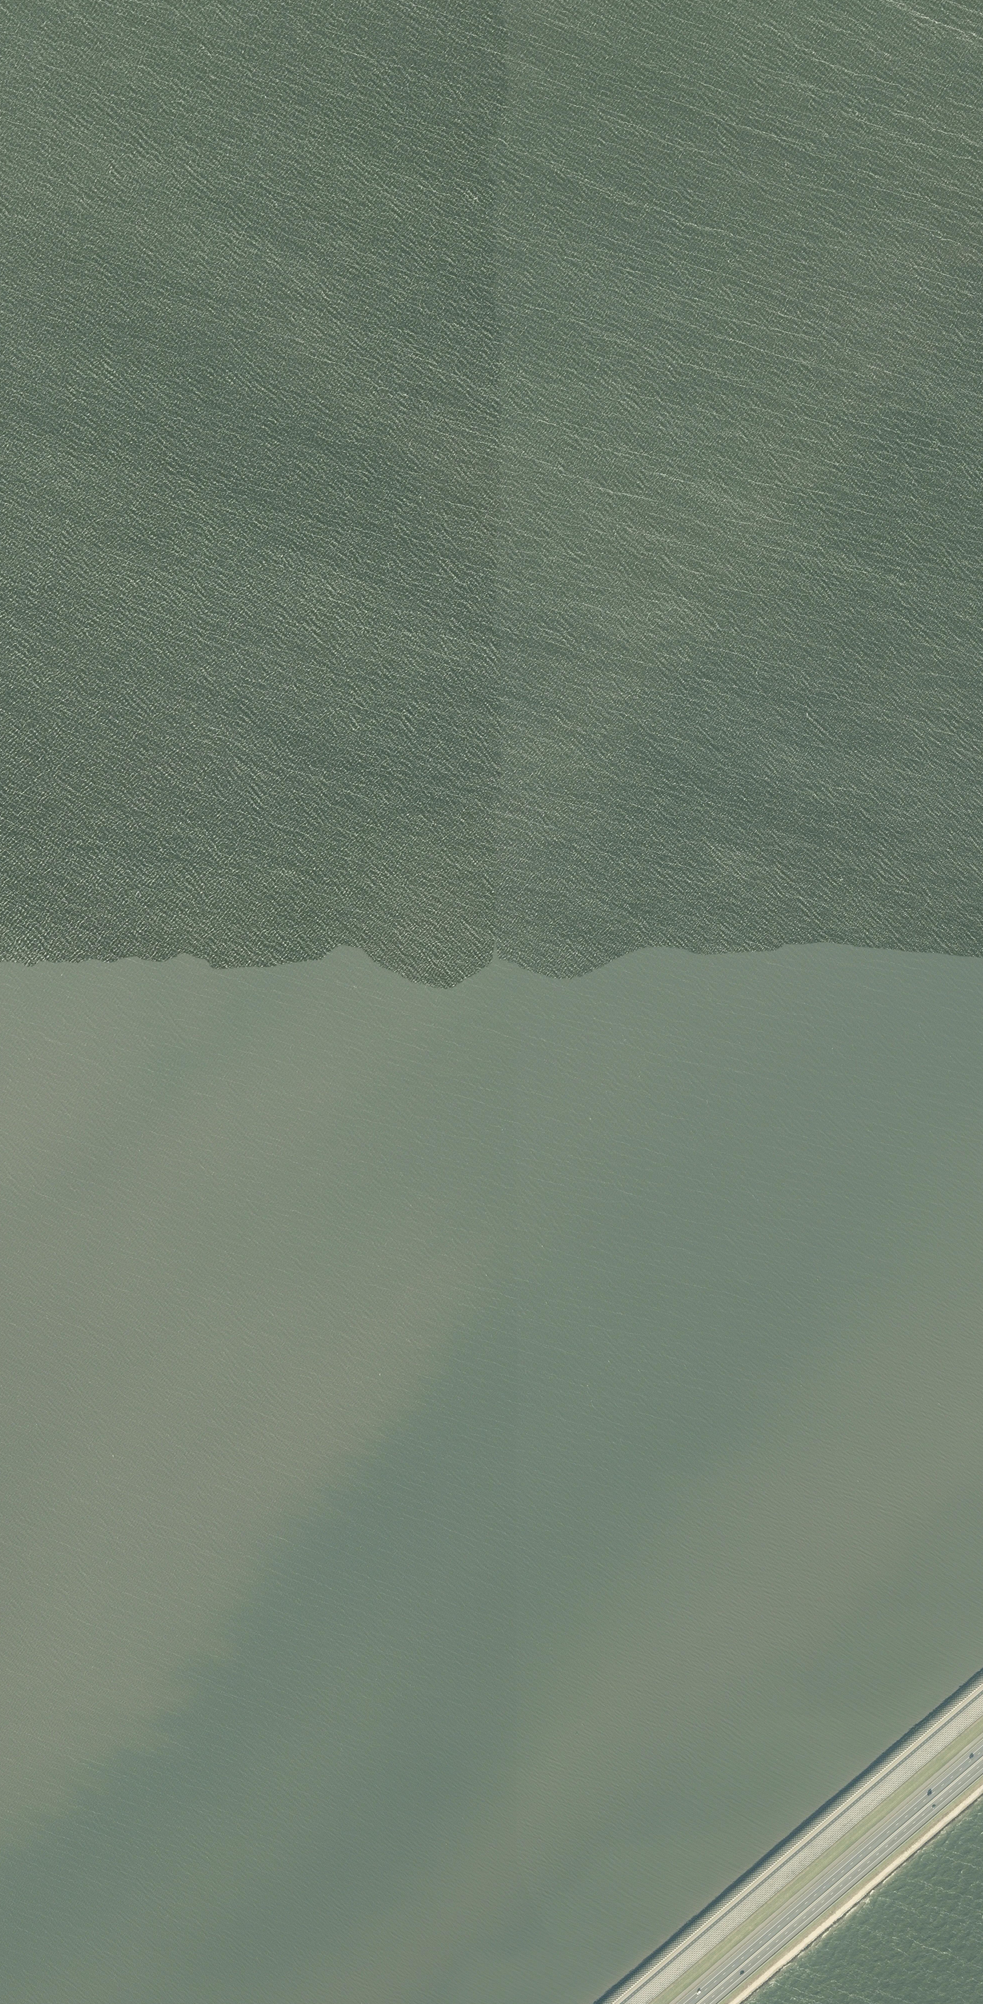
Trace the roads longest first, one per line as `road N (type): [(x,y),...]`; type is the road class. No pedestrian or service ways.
road 1 (motorway): [(982,1751),(690,2003)]
road 2 (motorway): [(706,2003),(982,1764)]

